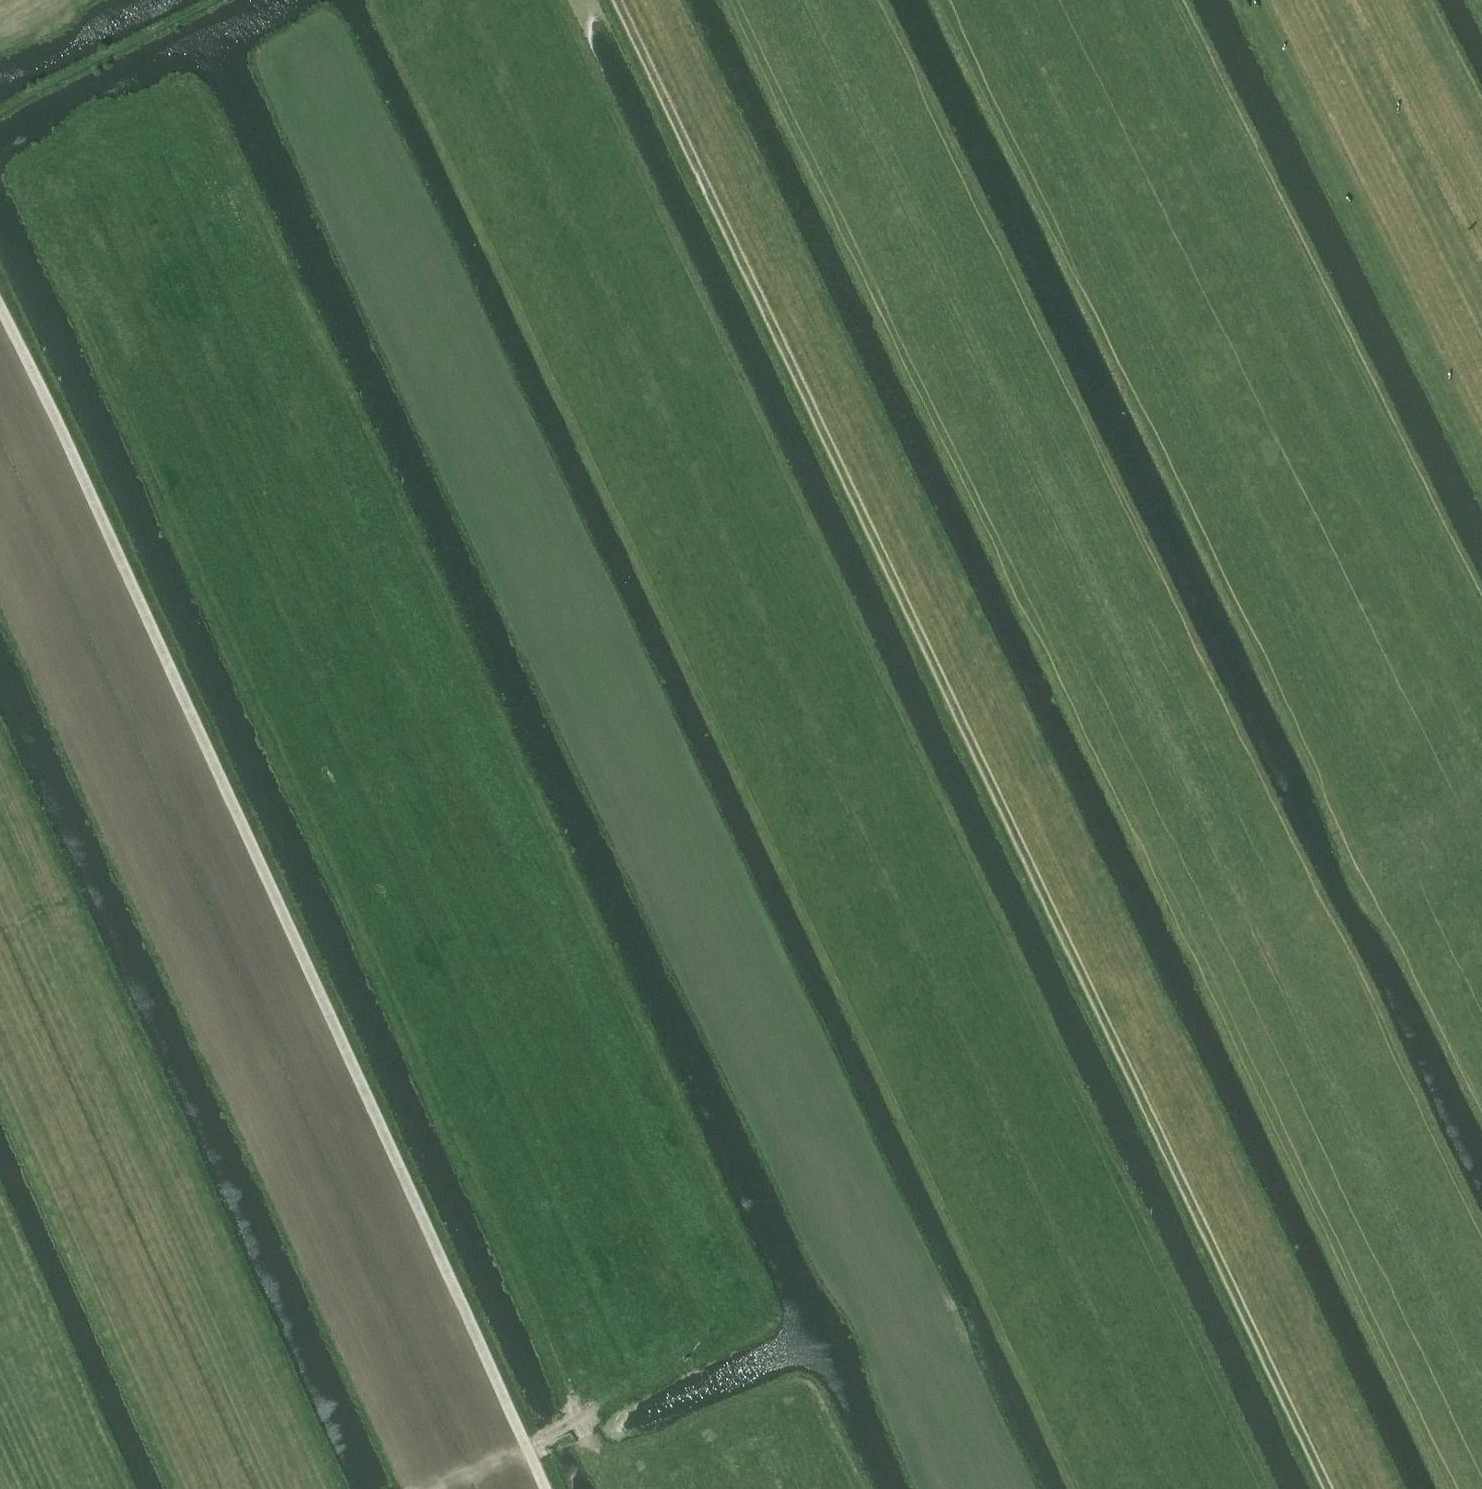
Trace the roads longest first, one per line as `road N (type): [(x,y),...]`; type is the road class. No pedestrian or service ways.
road 1 (track): [(1328,1488),(618,0)]
road 2 (track): [(0,305),(550,1488)]

